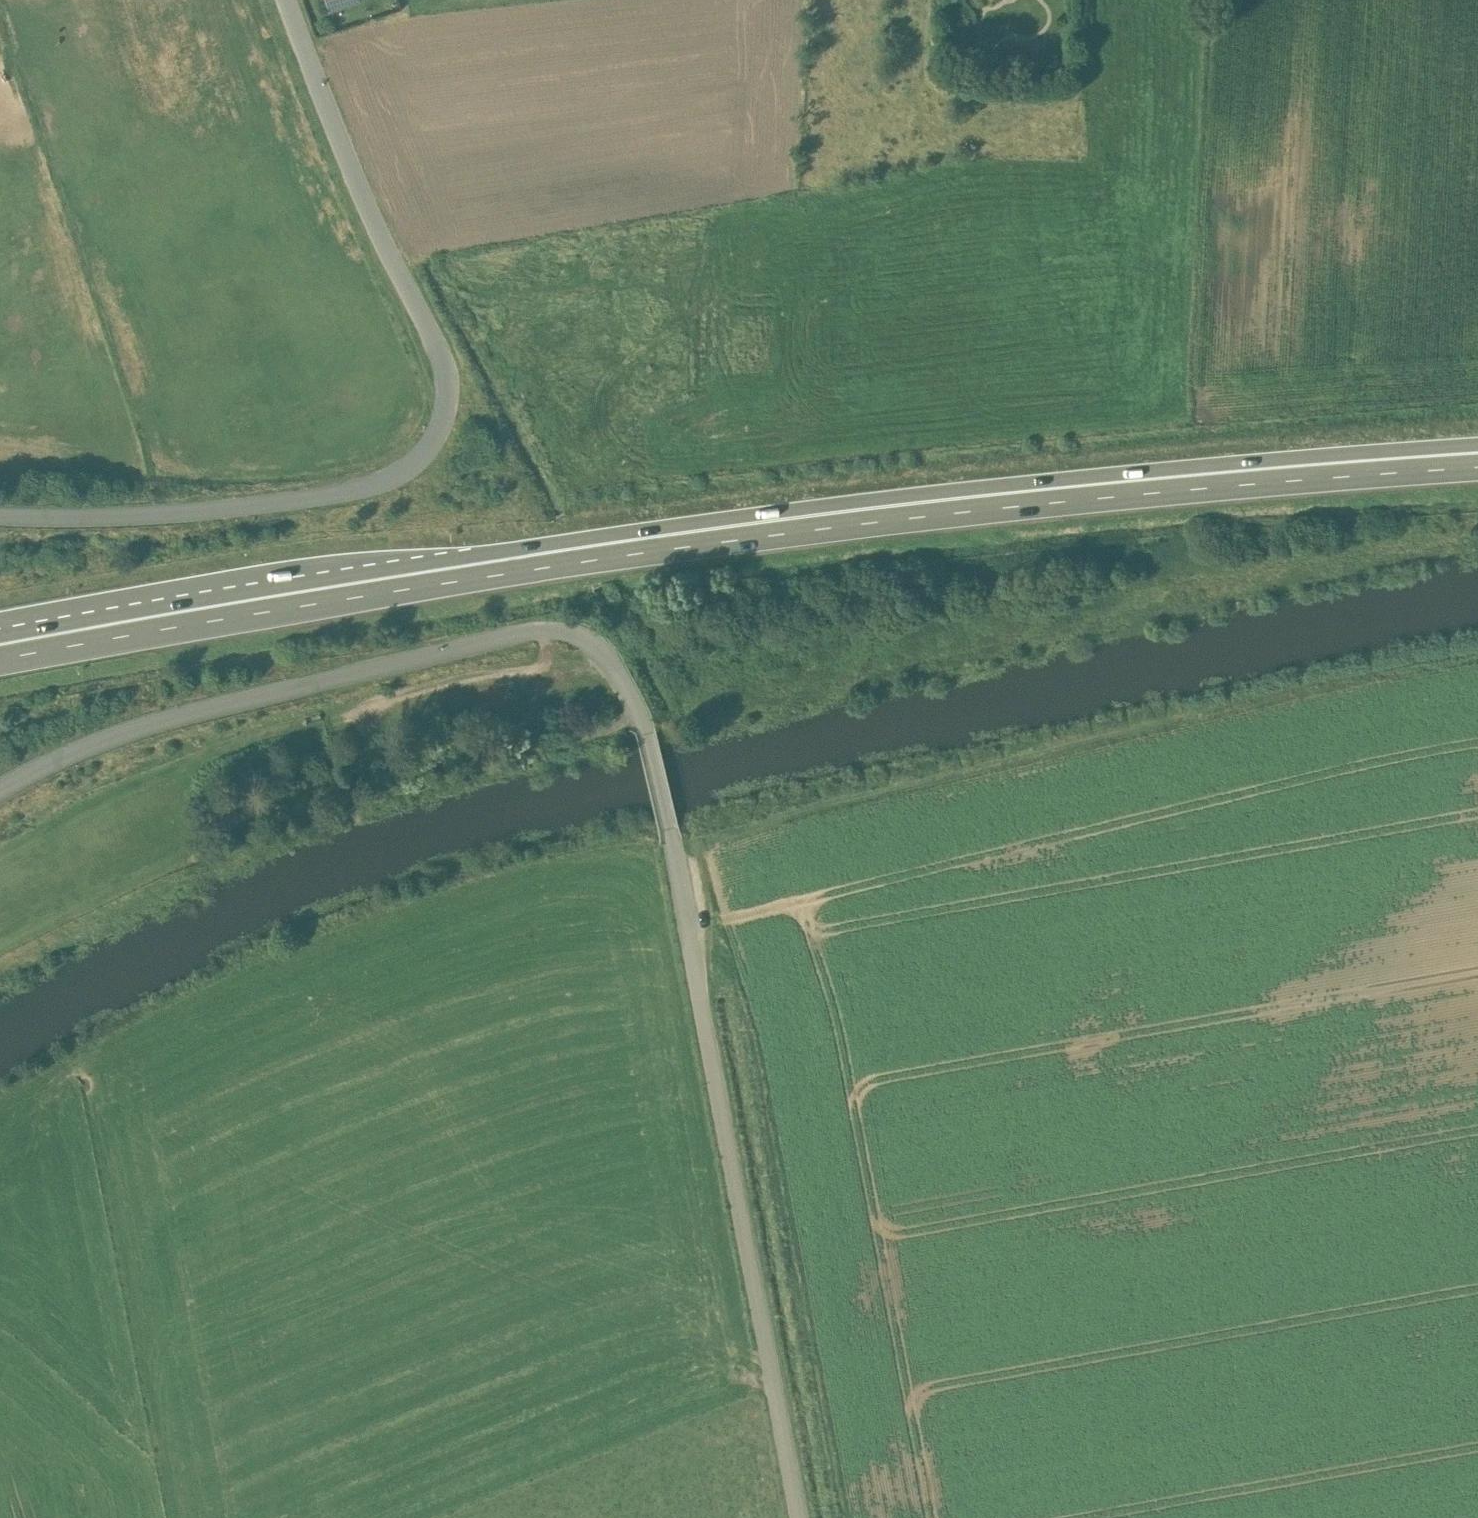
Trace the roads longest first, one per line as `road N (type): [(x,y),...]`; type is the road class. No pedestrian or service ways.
road 1 (unclassified): [(0,787),(129,728),(536,632),(594,640),(647,726),(801,1517)]
road 2 (trunk): [(0,660),(646,553),(1249,484),(1477,470)]
road 3 (trunk): [(1477,449),(1247,463),(640,532),(0,635)]
road 4 (unclassified): [(287,0),(377,225),(450,373),(448,413),(430,448),(369,486),(335,493),(171,510),(0,512)]

